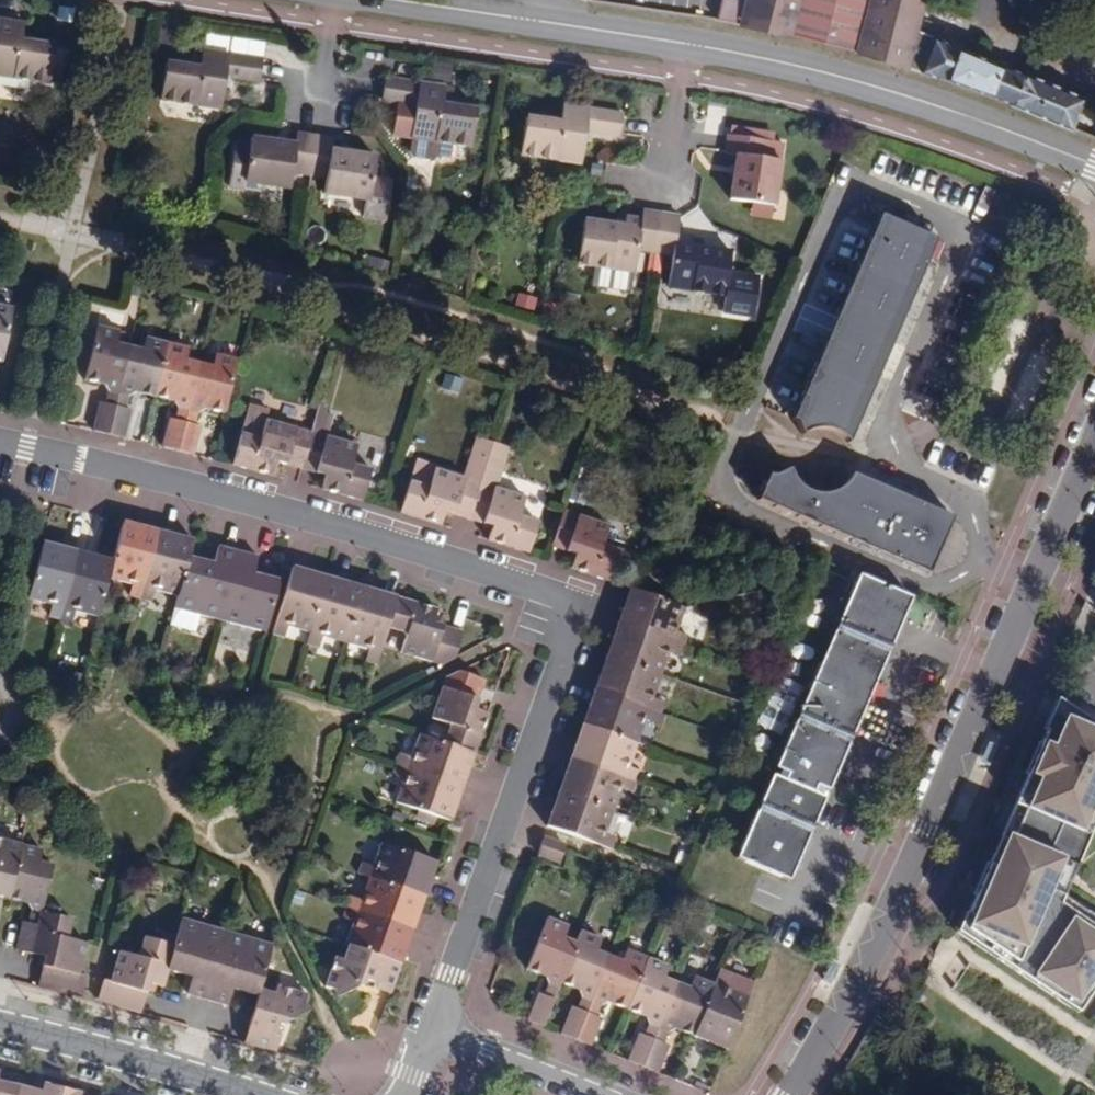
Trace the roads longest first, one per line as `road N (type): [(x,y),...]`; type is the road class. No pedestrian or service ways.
road 1 (residential): [(0,449),(281,509),(578,606),(426,1013)]
road 2 (tertiary): [(792,1094),(881,940),(1009,633)]
road 3 (tertiary): [(1094,169),(827,76),(683,45)]
road 4 (tertiary): [(683,45),(386,0)]
road 5 (residential): [(251,1094),(0,1026)]
road 6 (tertiary): [(1009,633),(1094,429)]
road 7 (residential): [(614,1094),(426,1013)]
road 8 (residential): [(683,45),(666,180)]
road 9 (residential): [(332,0),(308,131)]

